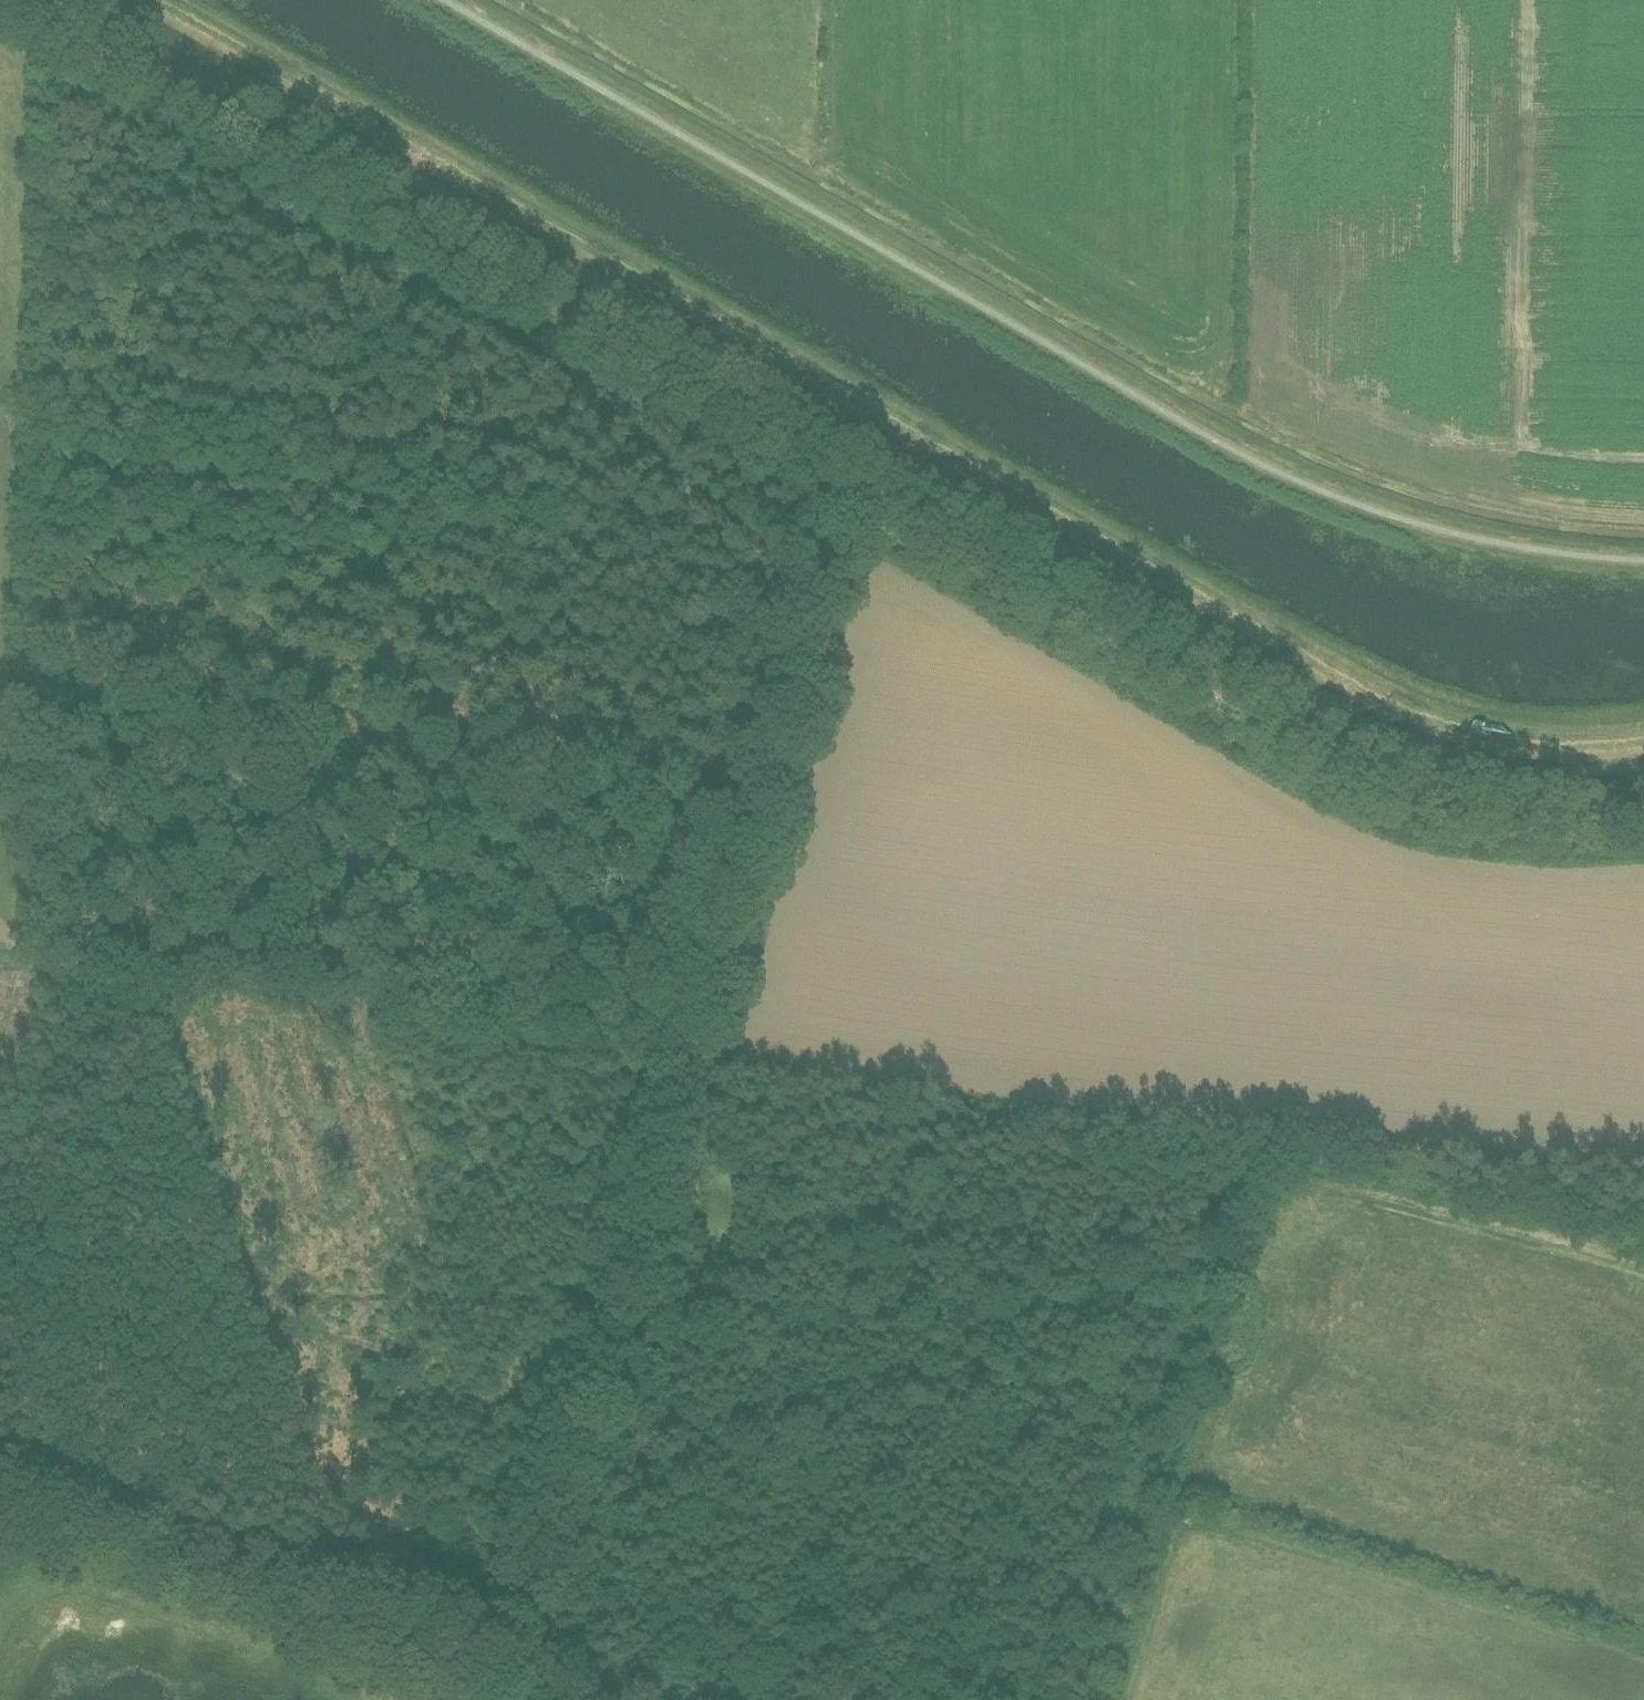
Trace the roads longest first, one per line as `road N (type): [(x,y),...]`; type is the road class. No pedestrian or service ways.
road 1 (unclassified): [(1643,812),(1548,814),(1473,804),(1338,752),(23,0)]
road 2 (track): [(745,851),(683,895),(600,984),(31,906)]

